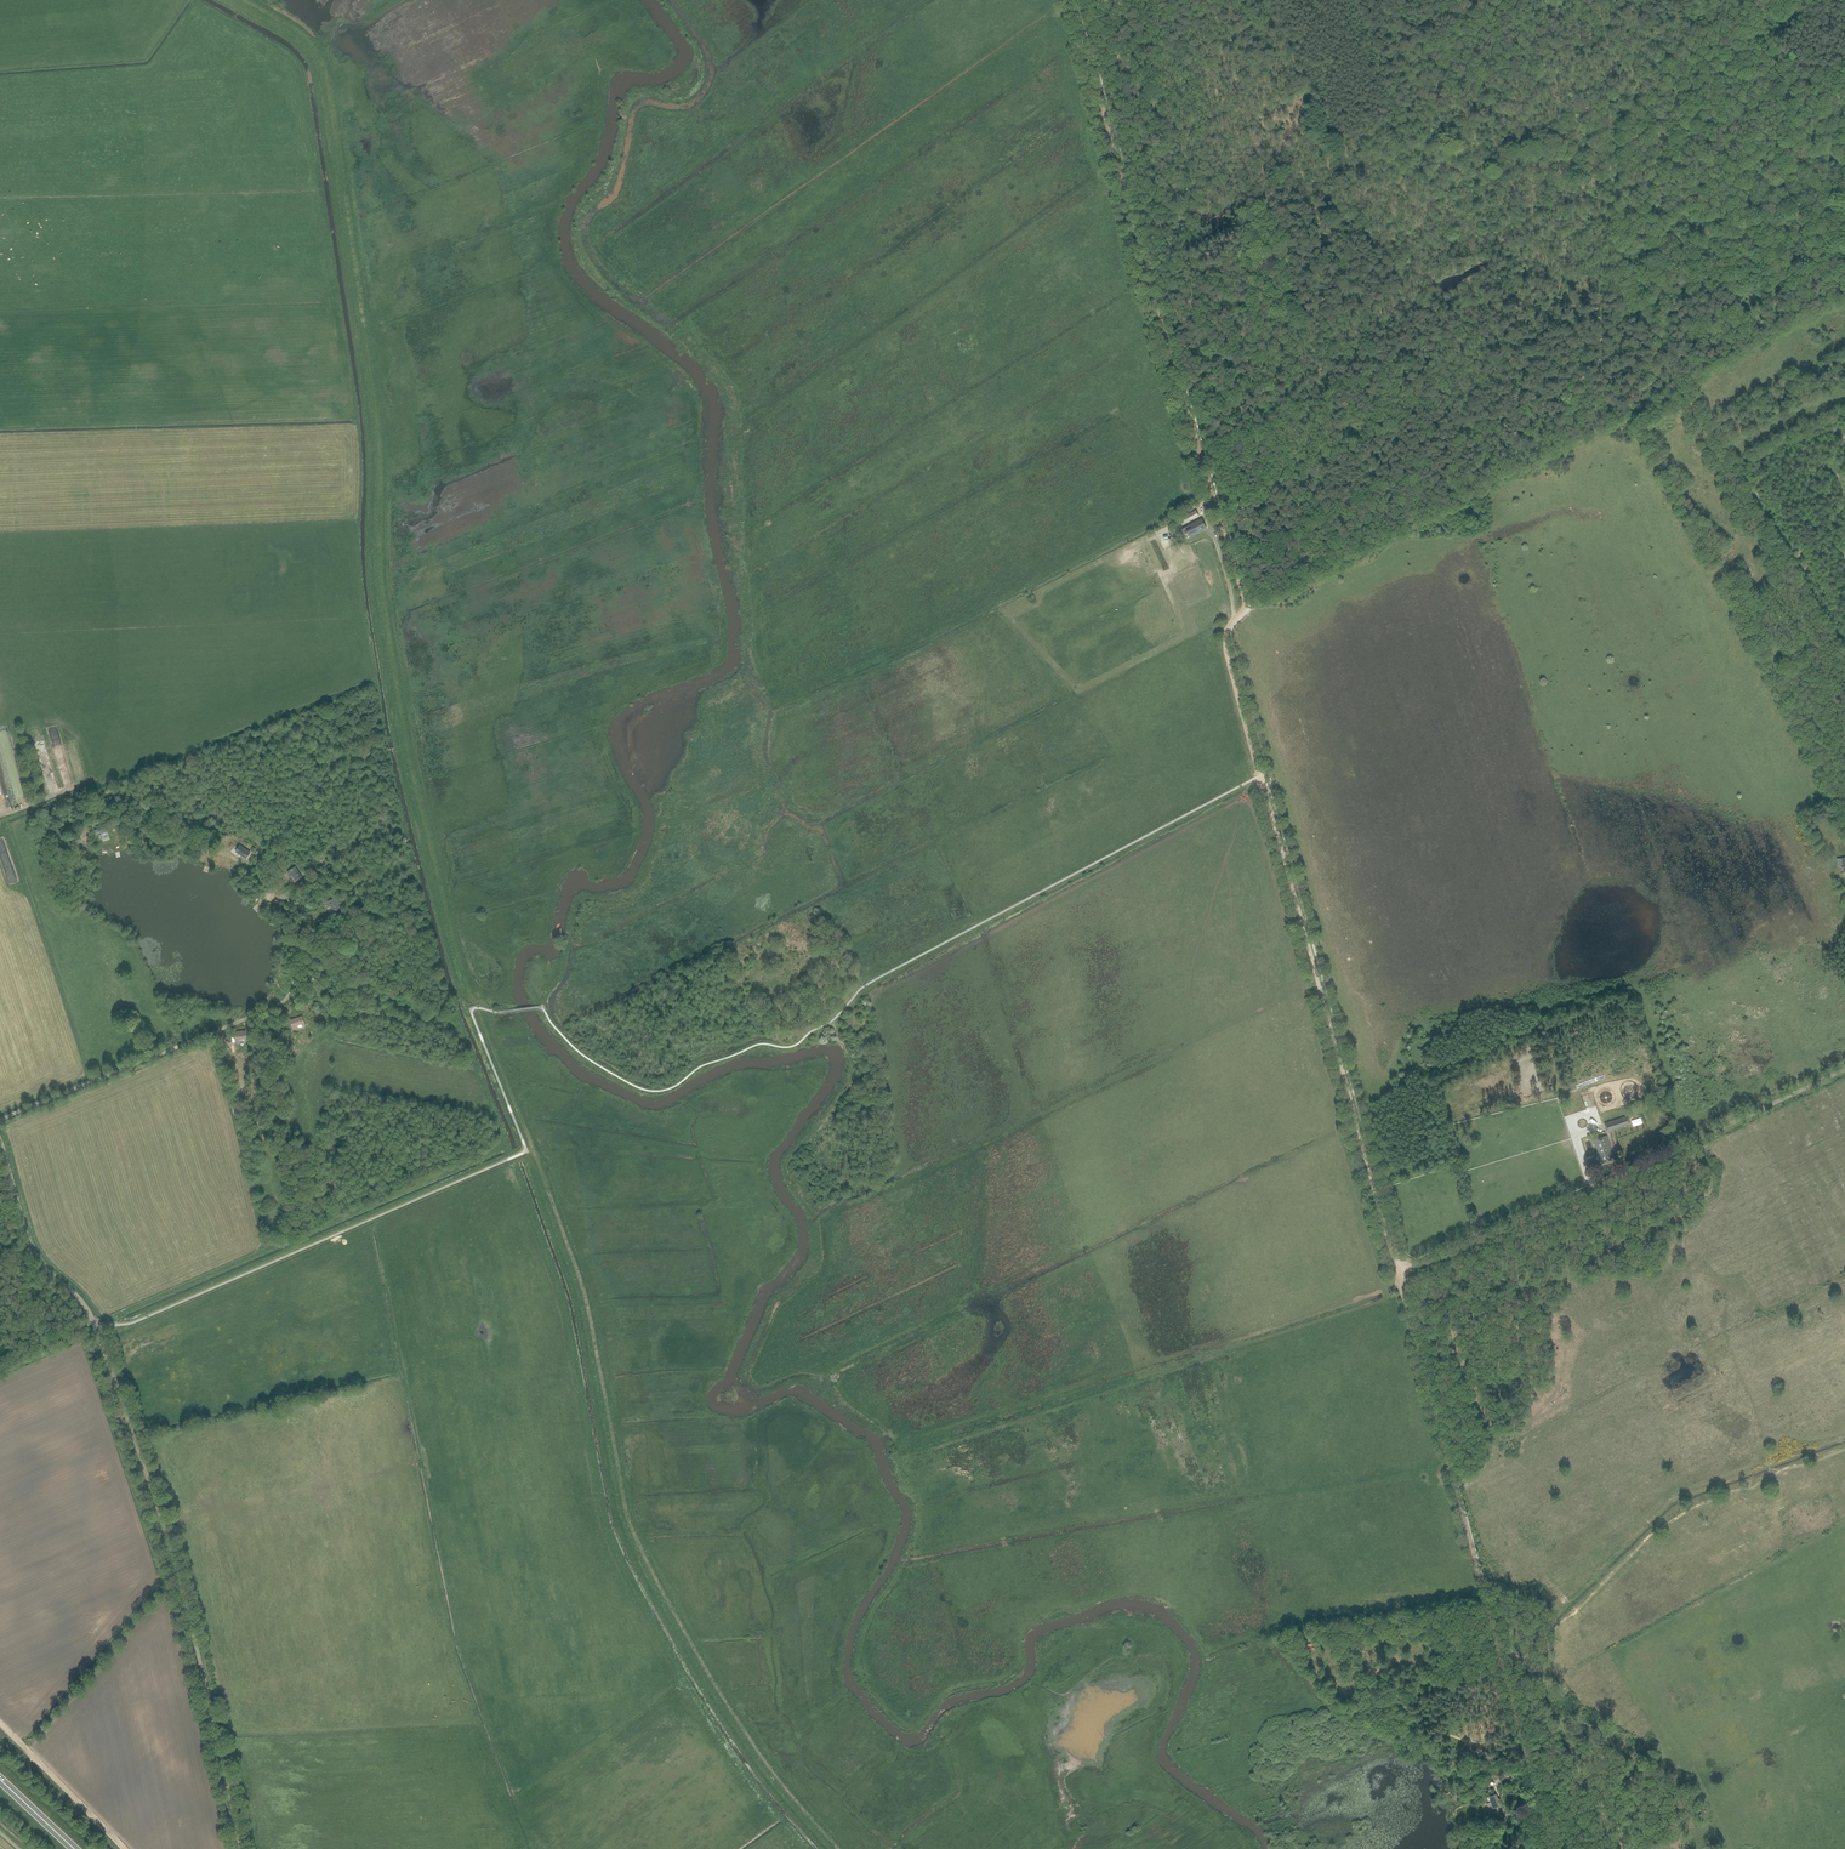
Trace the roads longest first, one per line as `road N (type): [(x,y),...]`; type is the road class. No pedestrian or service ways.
road 1 (track): [(1260,775),(1505,1668)]
road 2 (track): [(850,1848),(759,1736),(647,1542),(632,1503),(595,1301),(545,1161),(527,1151)]
road 3 (track): [(1245,607),(1071,0)]
road 4 (track): [(0,1120),(290,994),(300,939),(291,901),(235,858),(118,834)]
road 5 (unclassified): [(94,1321),(183,1594),(241,1848)]
road 6 (unclassified): [(1404,1268),(1844,1069)]
road 7 (unclassified): [(94,1321),(31,1246),(0,1139)]
road 8 (track): [(1505,1668),(1550,1848)]
road 9 (track): [(0,1721),(127,1848)]
road 10 (track): [(1260,775),(1226,647),(1245,607)]

